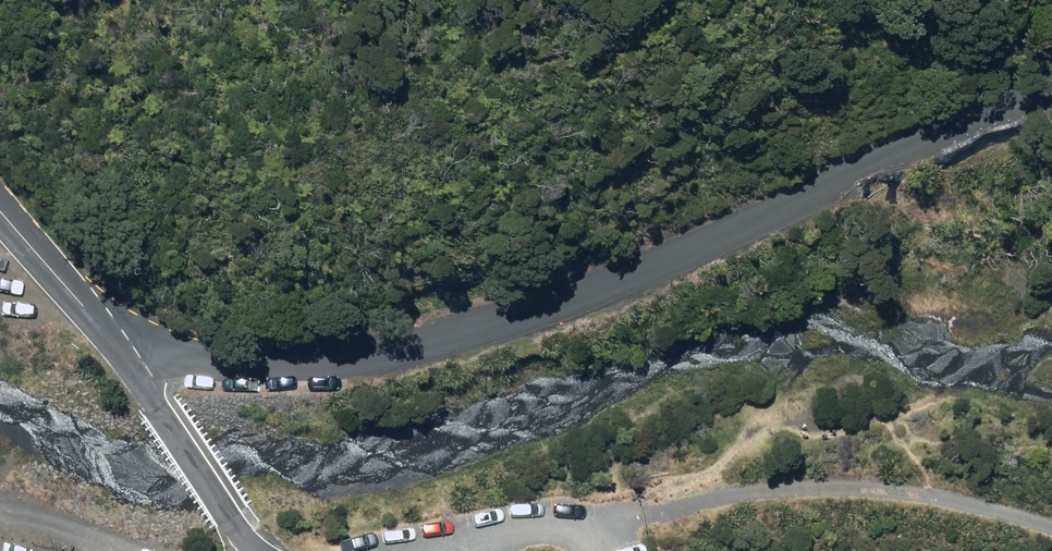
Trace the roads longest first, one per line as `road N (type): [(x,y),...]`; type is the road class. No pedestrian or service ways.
road 1 (unclassified): [(122,359),(295,366),(394,357),(589,291),(1051,92)]
road 2 (track): [(605,526),(754,490),(830,485),(979,502),(1051,523)]
road 3 (residential): [(122,359),(259,550)]
road 4 (secondary): [(0,205),(122,359)]
road 5 (track): [(131,550),(84,522),(0,505)]

